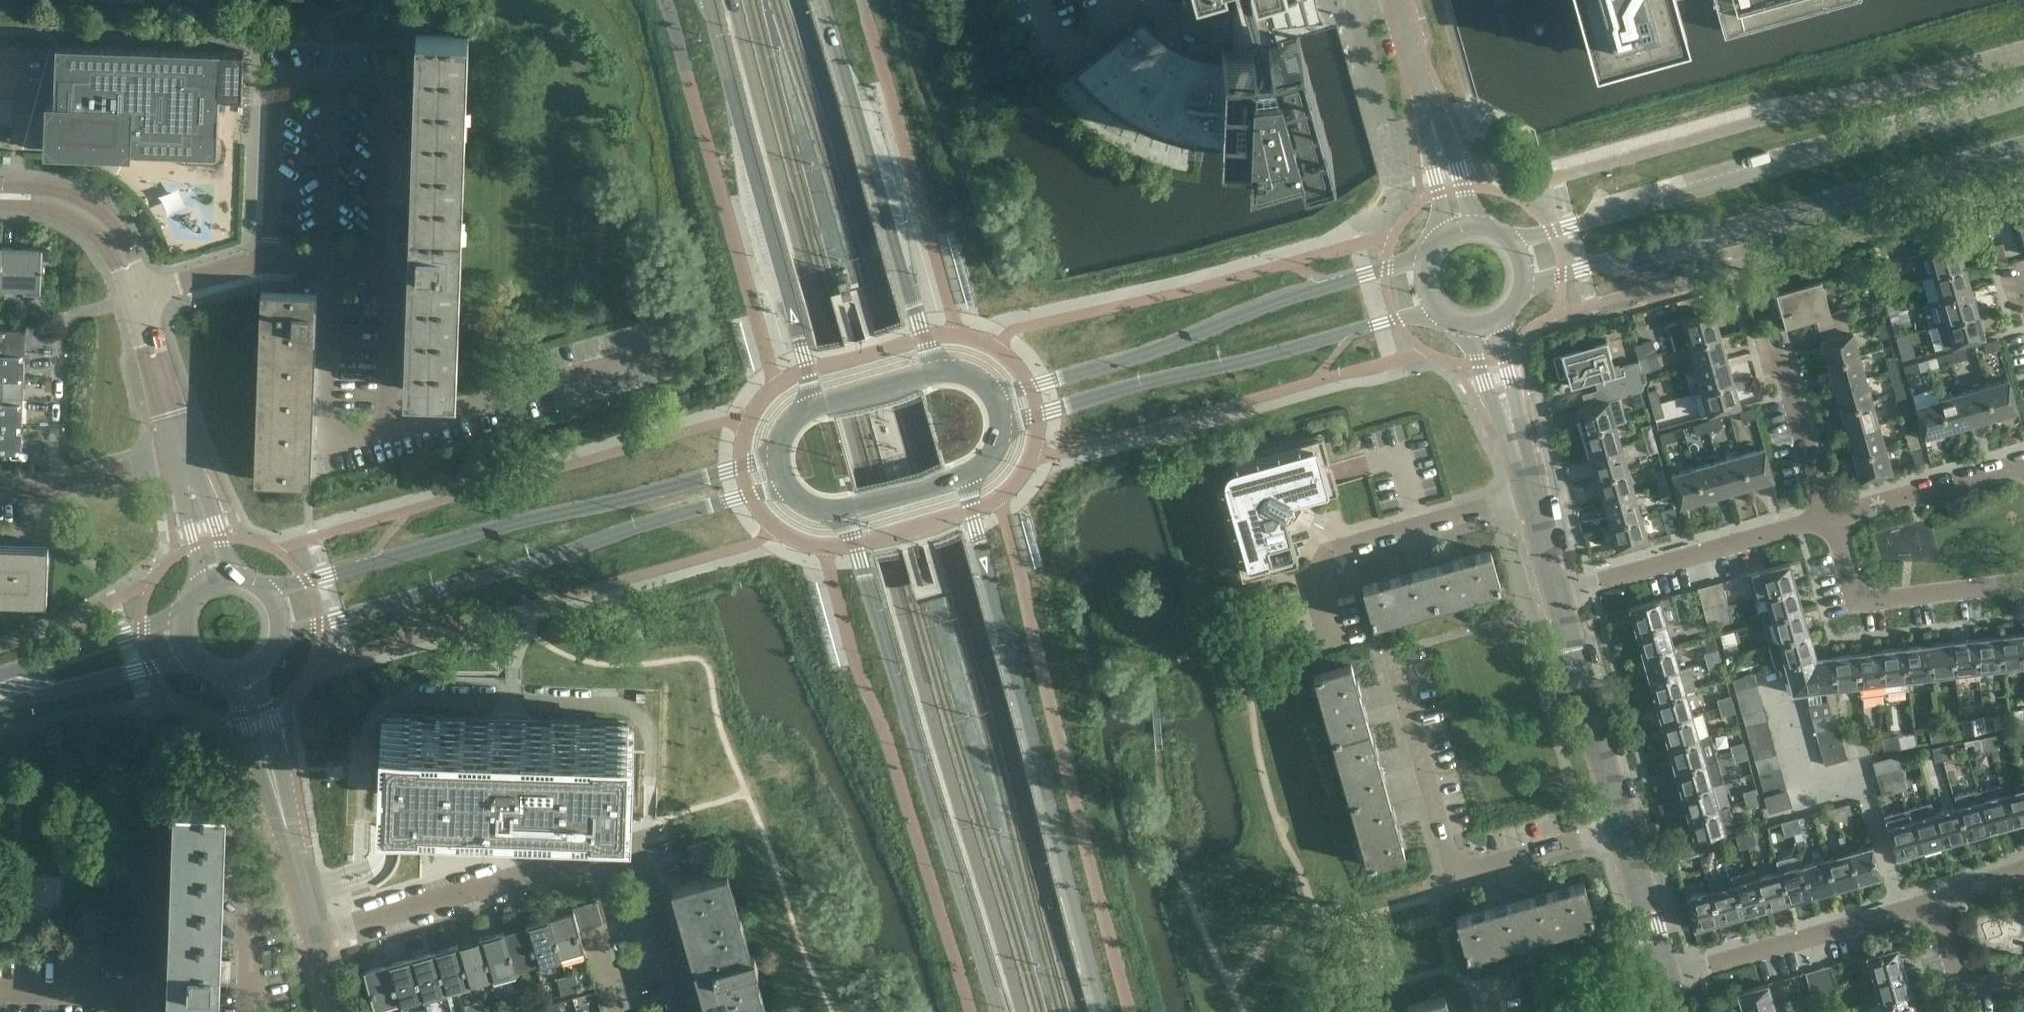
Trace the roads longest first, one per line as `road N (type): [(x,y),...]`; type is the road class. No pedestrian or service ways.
road 1 (secondary): [(729,0),(1021,1011)]
road 2 (secondary): [(1080,1011),(796,0)]
road 3 (tertiary): [(1106,1011),(966,493),(970,475)]
road 4 (tertiary): [(2023,100),(1514,245)]
road 5 (tertiary): [(778,456),(269,595)]
road 6 (tertiary): [(280,635),(786,487)]
road 7 (tertiary): [(838,512),(994,1011)]
road 8 (tertiary): [(1526,289),(2023,149)]
road 9 (residential): [(682,1011),(633,847),(316,938)]
road 10 (tertiary): [(1435,252),(994,399)]
road 11 (tertiary): [(1000,430),(1440,311)]
road 12 (secondary): [(706,0),(803,352),(811,408)]
road 13 (residential): [(1624,822),(1446,864),(1389,657)]
road 14 (secondary): [(940,371),(822,0)]
road 15 (residential): [(1333,644),(1315,575),(1328,549),(1532,491)]
road 16 (residential): [(1903,908),(1865,781),(1813,795),(1781,693)]
road 17 (unclassified): [(1561,594),(1825,518)]
road 18 (unclassified): [(316,938),(240,678)]
road 19 (residential): [(2023,584),(1853,608),(1825,518)]
road 20 (unclassified): [(140,300),(273,253),(391,257)]
road 21 (residential): [(1666,977),(1903,908)]
road 22 (unclassified): [(1458,233),(1396,0)]
road 23 (unclassified): [(1624,822),(1561,594)]
road 24 (unclassified): [(1825,518),(2023,461)]
road 25 (tertiary): [(140,300),(116,245),(89,217),(49,199),(0,197)]
road 26 (unclassified): [(0,488),(183,453)]
road 27 (residential): [(1825,518),(1777,345)]
road 28 (tertiary): [(26,686),(59,693),(193,663)]
road 29 (unclassified): [(1532,491),(1484,327)]
road 30 (tertiary): [(180,617),(52,664),(26,686)]
road 31 (unclassified): [(1666,977),(1624,822)]
road 32 (tertiary): [(183,453),(140,300)]
road 33 (residential): [(144,1011),(145,999),(0,992)]
road 34 (residential): [(2023,984),(1981,990),(1957,969),(1937,898)]
road 35 (tertiary): [(838,512),(970,475)]
road 36 (tertiary): [(940,371),(811,408)]
road 37 (tertiary): [(213,580),(183,453)]

